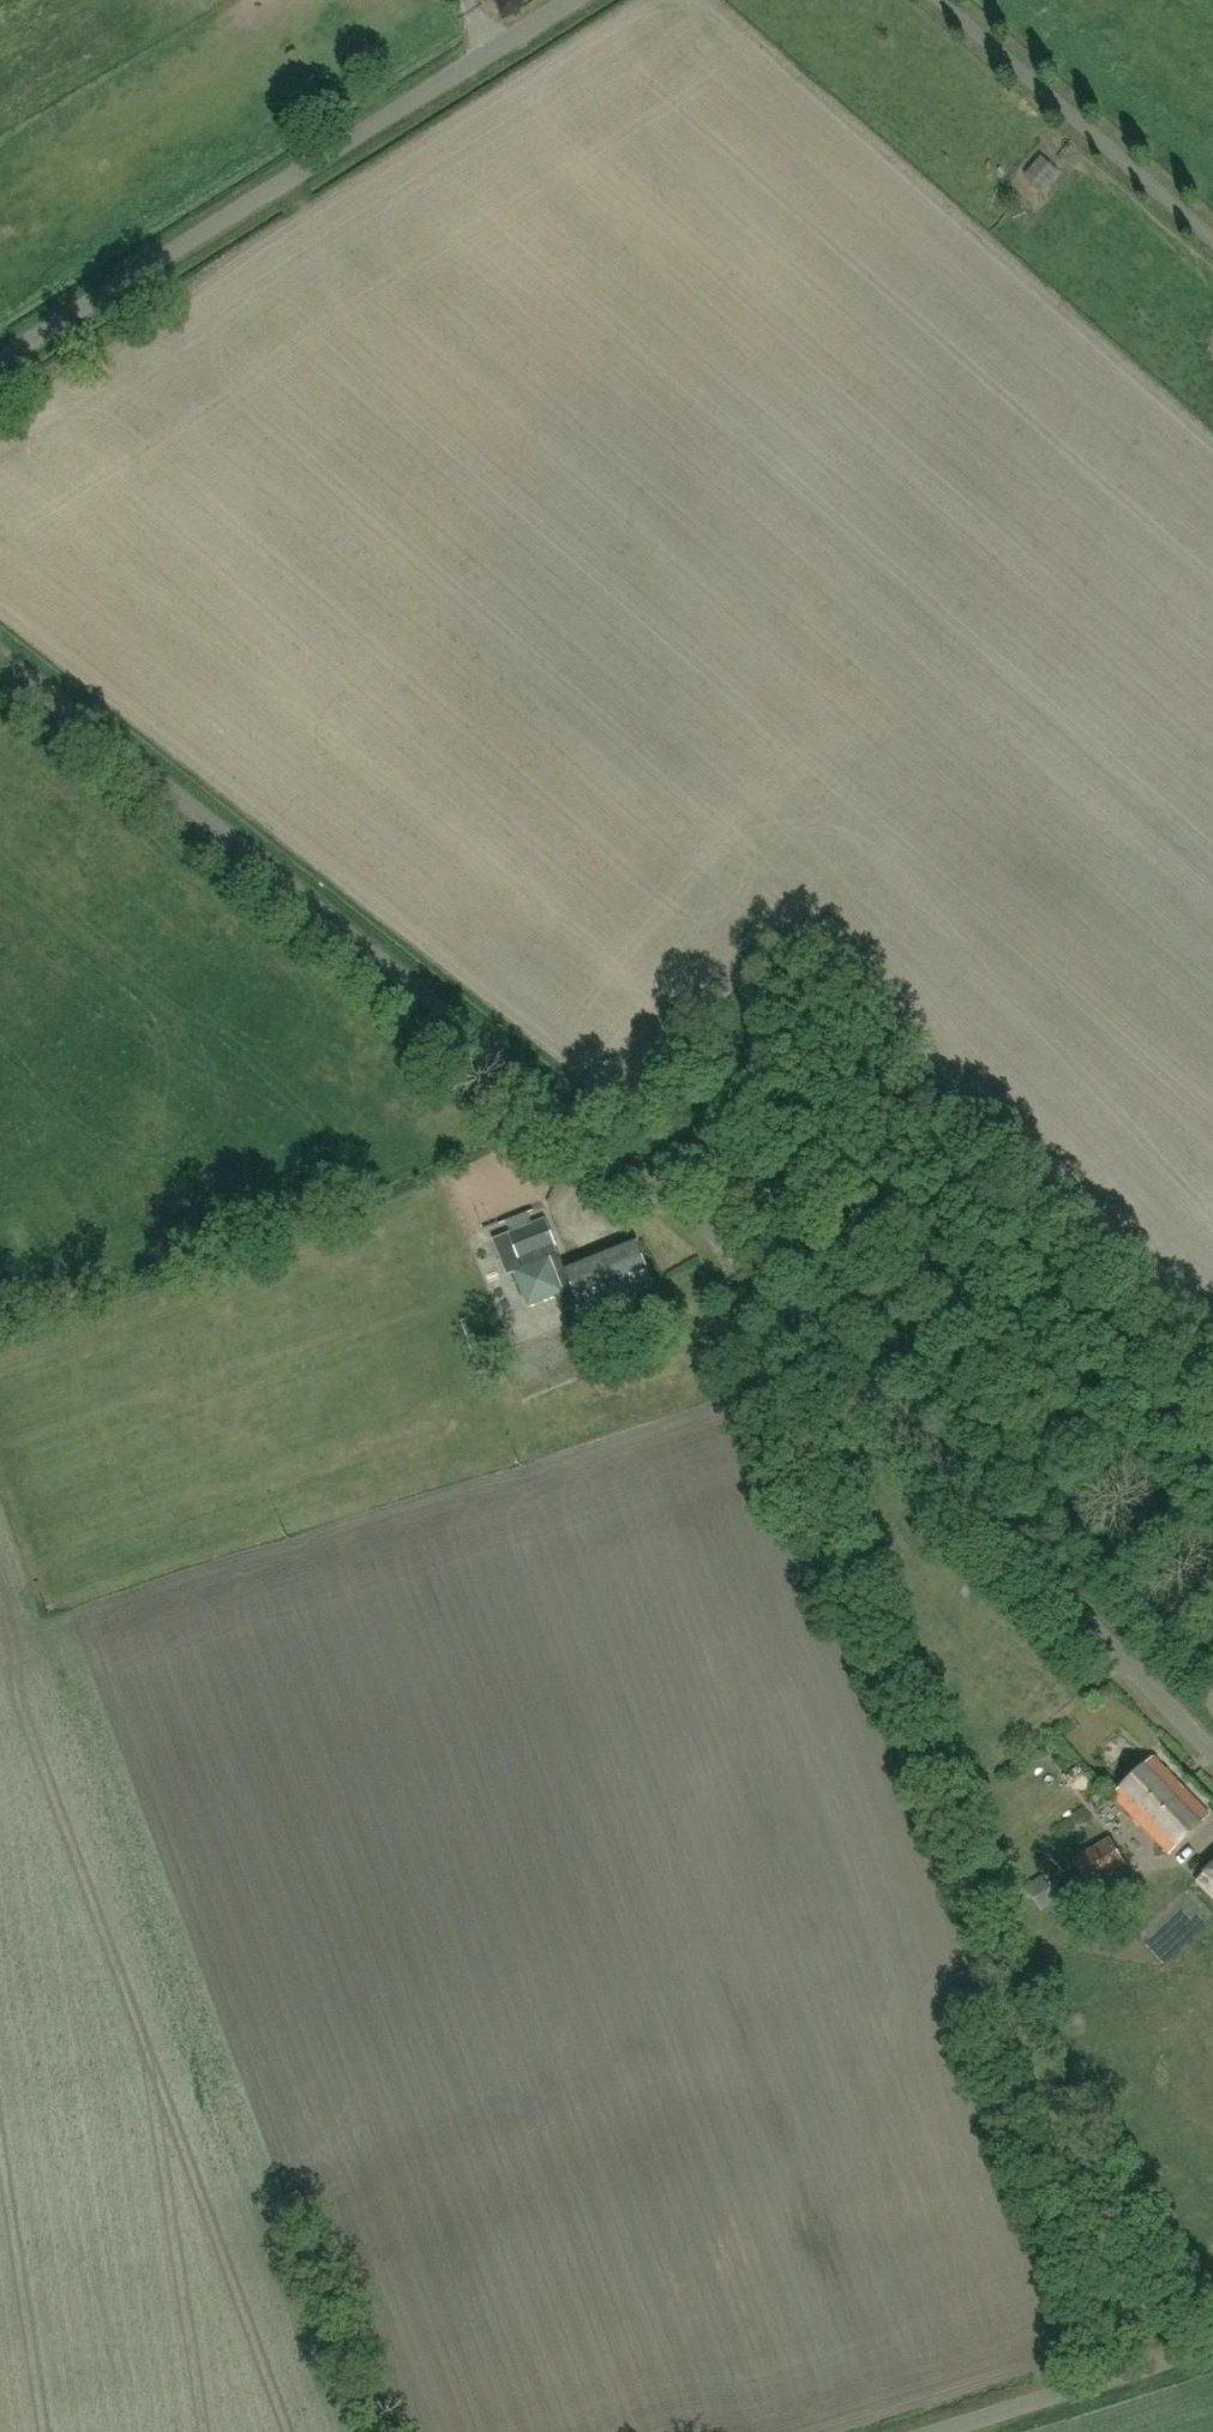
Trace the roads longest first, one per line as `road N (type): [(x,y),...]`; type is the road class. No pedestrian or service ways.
road 1 (unclassified): [(1212,1747),(799,1299),(578,1095),(0,647)]
road 2 (unclassified): [(0,363),(572,0)]
road 3 (unclassified): [(1212,222),(949,0)]
road 4 (unclassified): [(922,2431),(1212,2343)]

